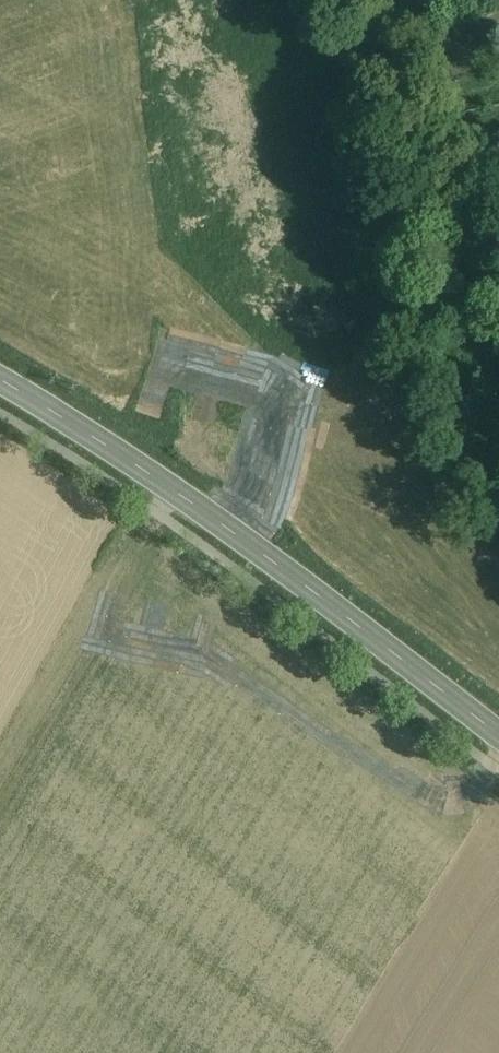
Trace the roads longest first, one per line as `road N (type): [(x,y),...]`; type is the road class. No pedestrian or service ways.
road 1 (tertiary): [(498,739),(228,530),(0,380)]

